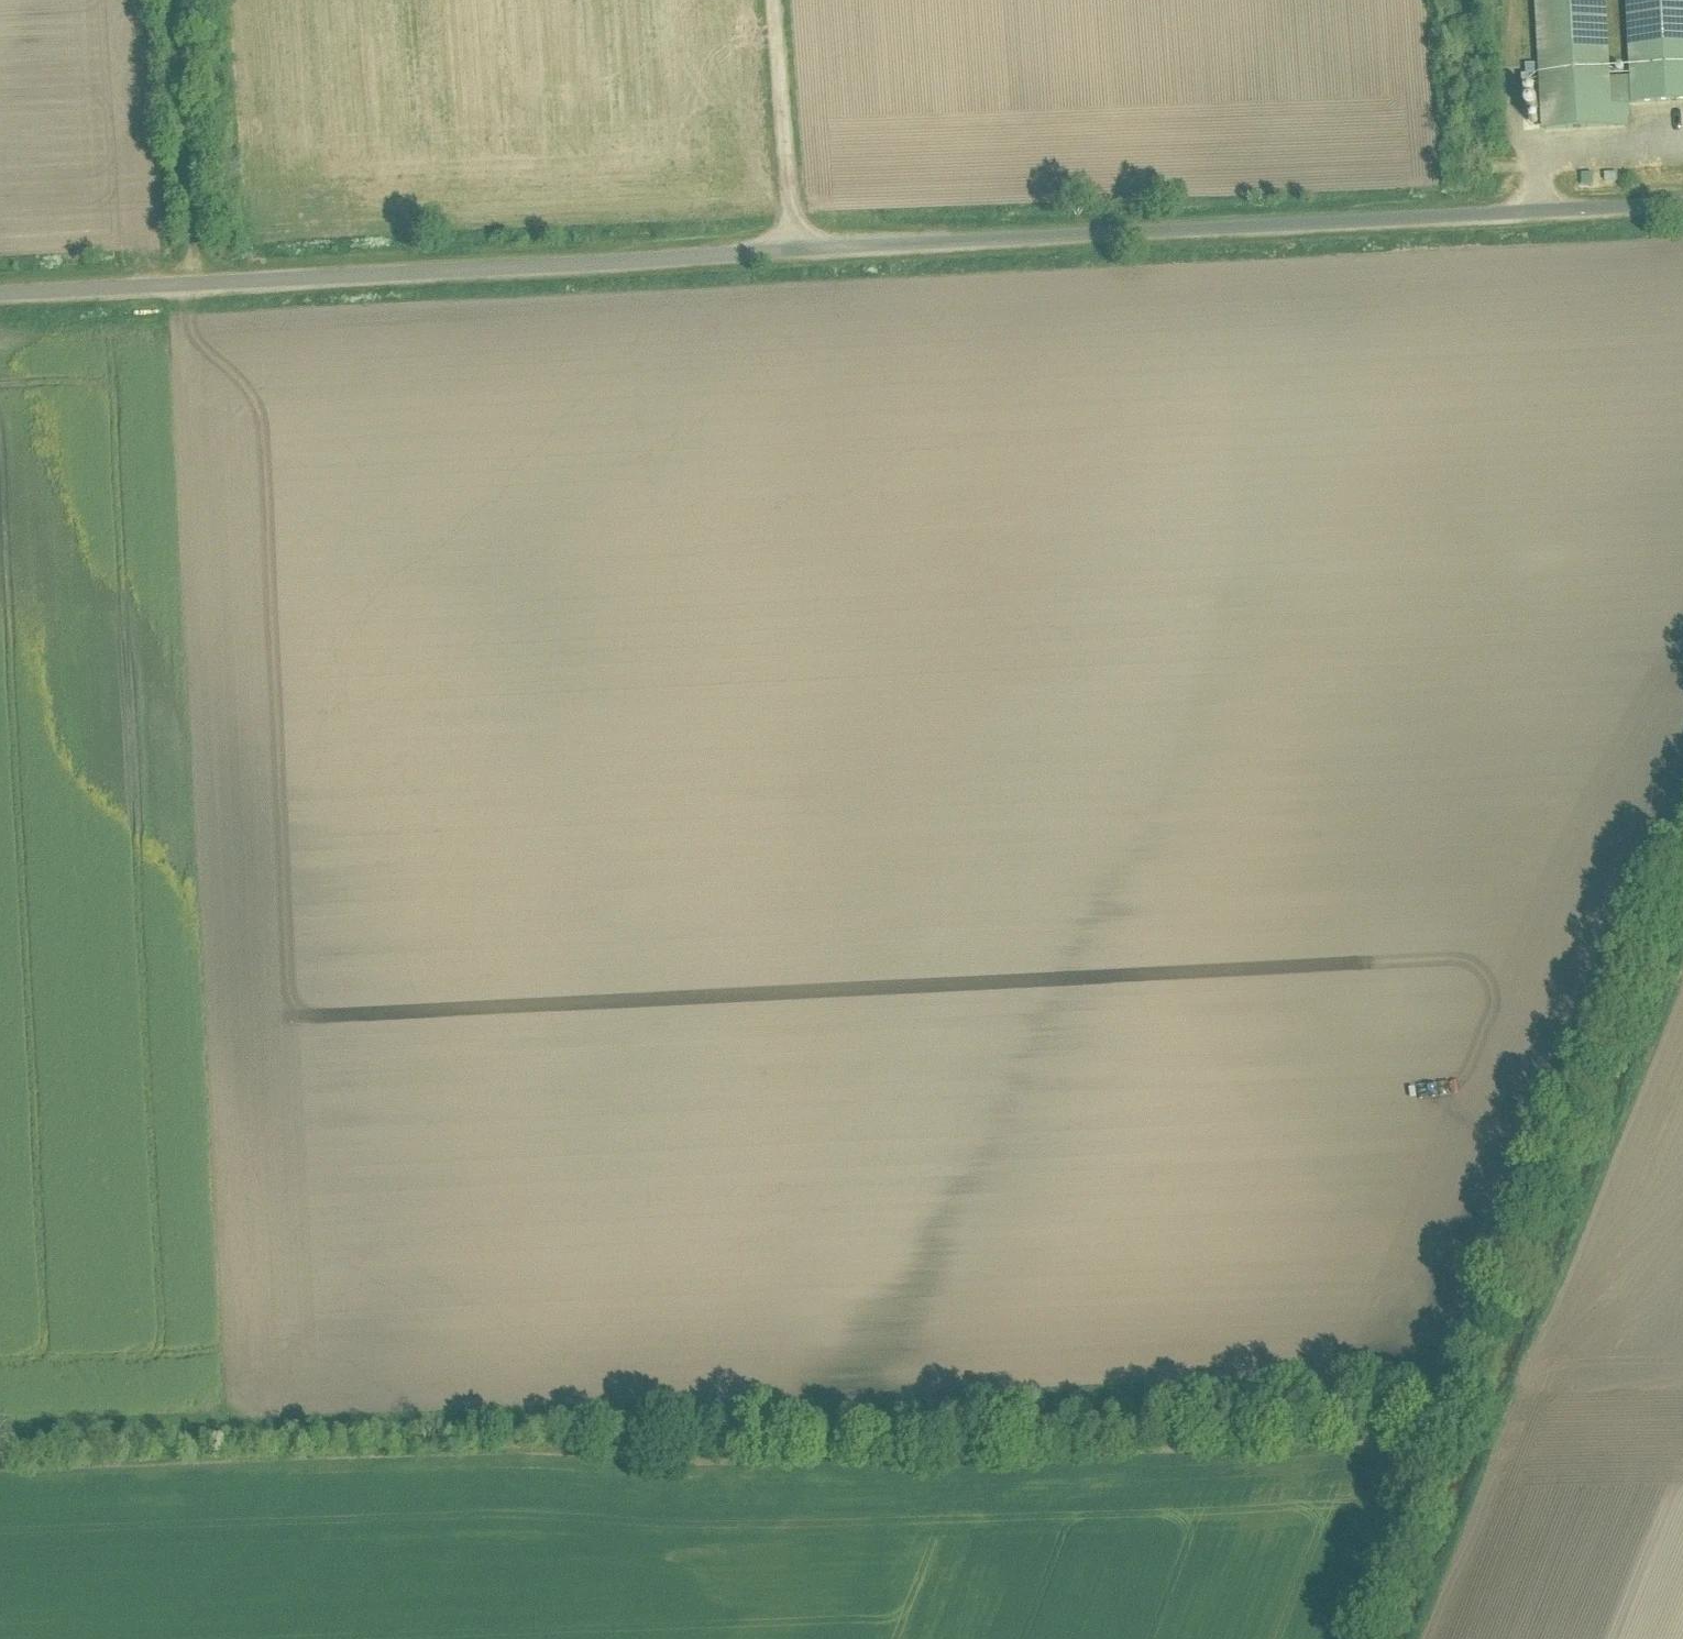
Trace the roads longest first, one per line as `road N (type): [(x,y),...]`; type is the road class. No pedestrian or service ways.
road 1 (unclassified): [(1682,212),(0,299)]
road 2 (track): [(174,0),(195,290)]
road 3 (track): [(774,0),(792,253)]

